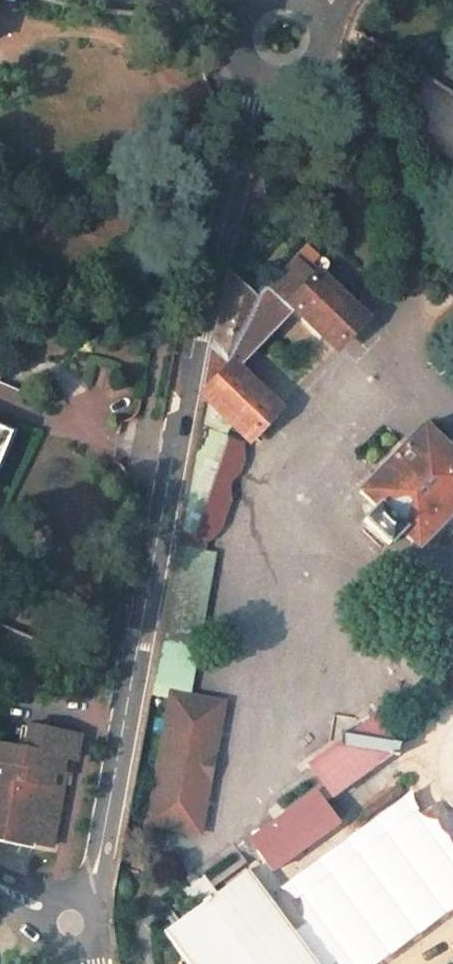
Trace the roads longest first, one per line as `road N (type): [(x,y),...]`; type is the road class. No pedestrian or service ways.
road 1 (residential): [(84,899),(98,870),(197,331),(261,78)]

